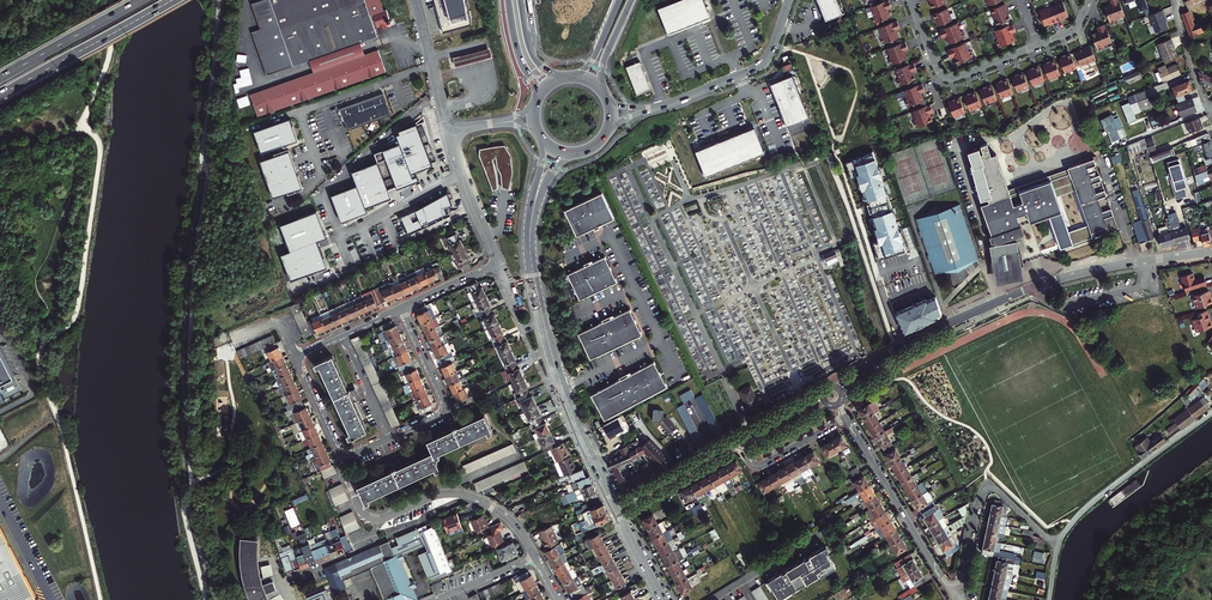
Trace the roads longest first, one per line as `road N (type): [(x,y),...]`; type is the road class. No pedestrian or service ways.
road 1 (residential): [(839,389),(922,336),(1039,284),(1211,252)]
road 2 (secondary): [(615,508),(554,362),(531,261),(531,220)]
road 3 (residential): [(957,598),(846,416)]
road 4 (residential): [(957,598),(985,489),(996,489),(1057,547)]
road 5 (residential): [(1211,413),(1085,508),(1057,547)]
road 6 (trunk): [(0,95),(169,0)]
road 7 (residential): [(382,519),(442,495),(468,496),(507,518),(535,559)]
road 8 (residential): [(1039,44),(948,77),(911,0)]
road 9 (residential): [(661,106),(760,65),(789,0)]
road 10 (residential): [(401,308),(443,407),(390,437)]
road 11 (trunk): [(138,0),(0,78)]
road 12 (residential): [(615,508),(739,439)]
road 13 (residential): [(448,131),(499,263)]
road 14 (residential): [(415,0),(448,131)]
road 15 (residential): [(739,439),(762,464),(846,416)]

